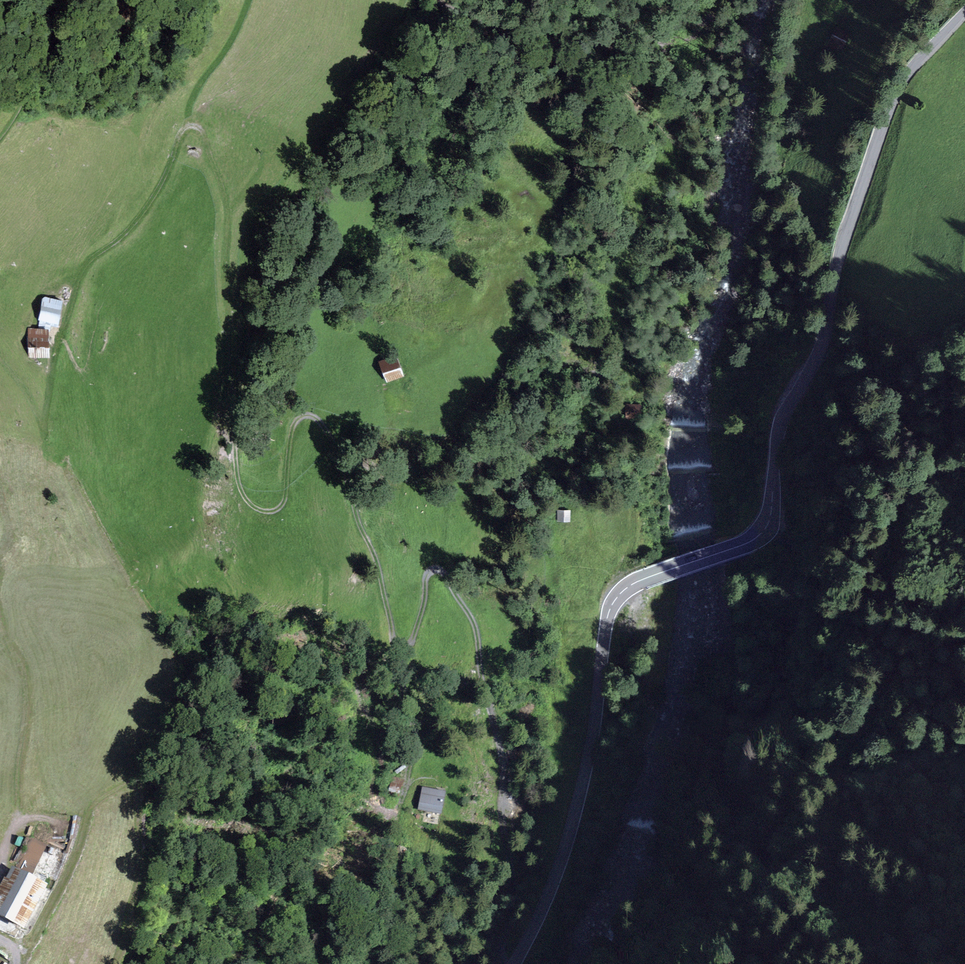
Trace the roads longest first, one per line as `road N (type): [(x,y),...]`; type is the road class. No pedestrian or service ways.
road 1 (track): [(503,963),(501,938),(514,898),(498,815),(501,752),(477,629),(445,565),(434,563),(404,660),(337,443),(319,421),(303,415),(285,499),(271,513),(253,506),(237,476),(222,197),(201,131),(188,125),(133,228),(81,270),(45,436),(34,406),(0,358)]
road 2 (tertiary): [(964,13),(895,95),(844,235),(821,339),(778,429),(762,520),(644,569),(607,605),(582,771),(546,893),(511,963)]
road 3 (track): [(964,268),(951,436),(900,513),(896,536),(914,612),(905,650),(848,756),(825,898),(781,963)]
road 4 (track): [(45,436),(169,669),(158,719),(138,751),(136,885),(112,963)]
road 5 (track): [(0,941),(23,945),(33,938),(67,878),(90,808),(108,787),(137,776)]
road 6 (track): [(0,630),(23,672),(24,708),(12,824),(0,849)]
road 7 (track): [(62,0),(37,84),(0,138)]
road 8 (track): [(188,125),(249,0)]

